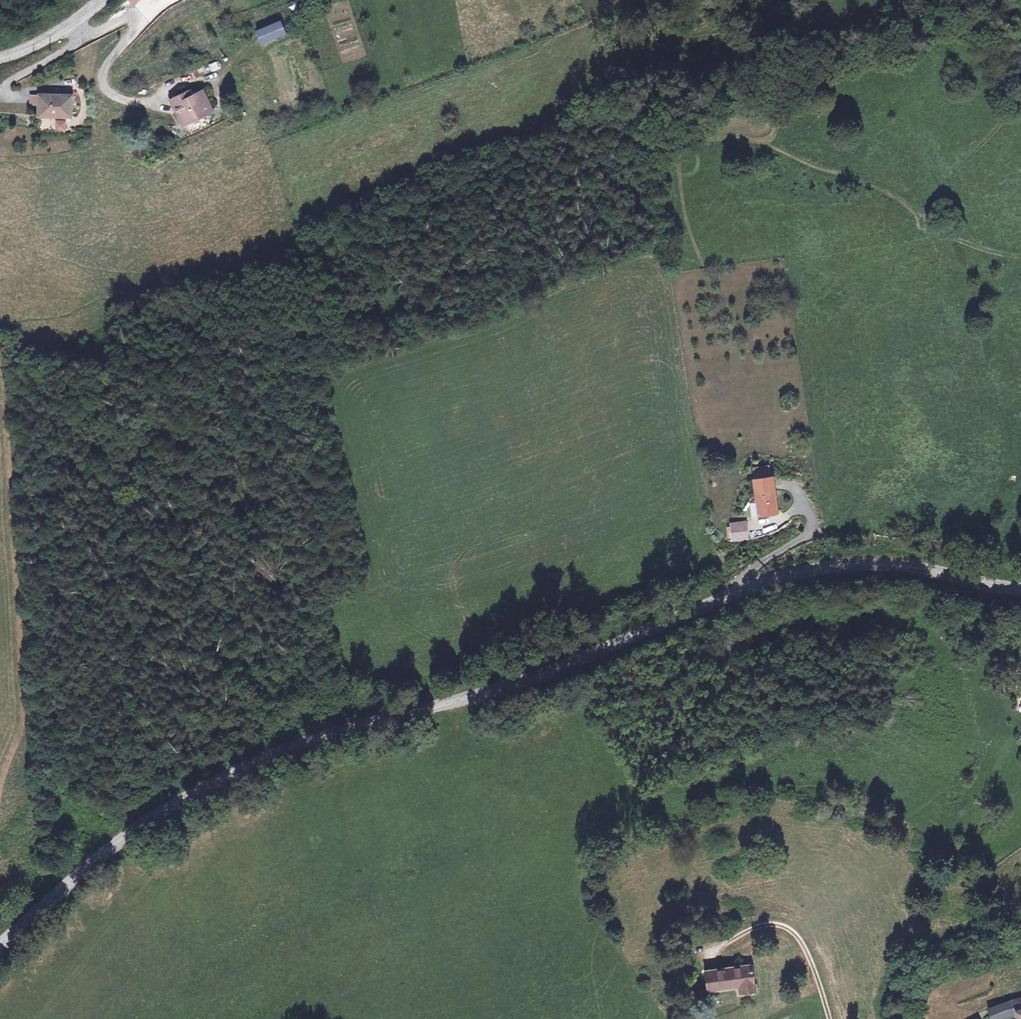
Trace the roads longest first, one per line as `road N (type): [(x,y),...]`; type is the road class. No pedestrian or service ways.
road 1 (secondary): [(0,942),(163,810),(282,748),(464,698),(759,579),(867,564),(1020,592)]

